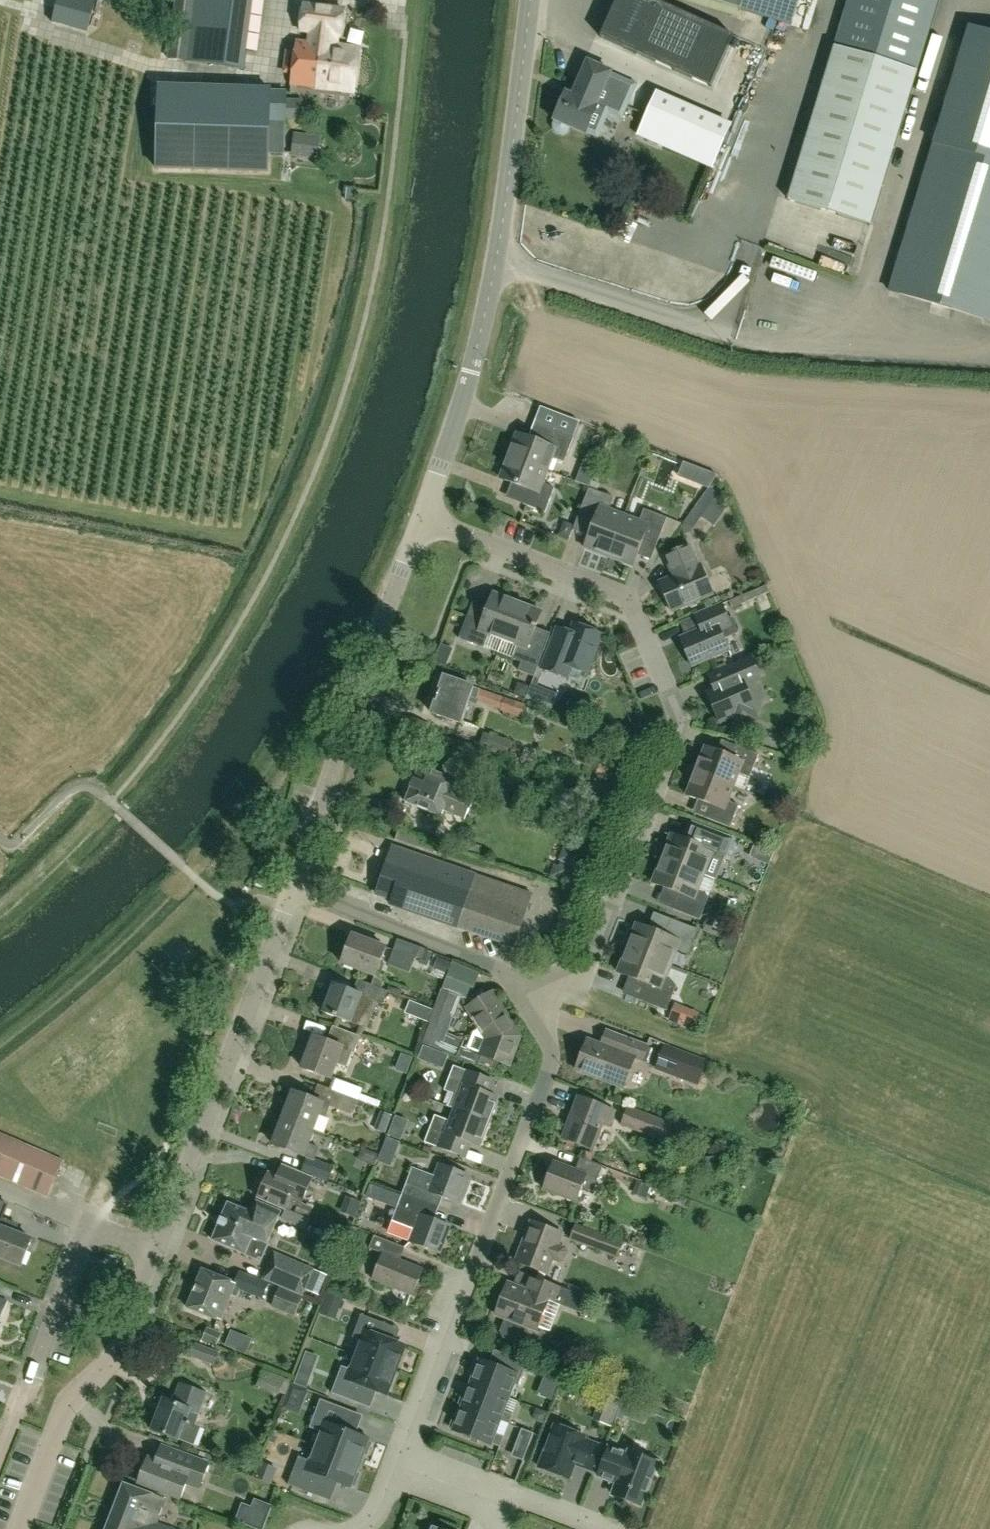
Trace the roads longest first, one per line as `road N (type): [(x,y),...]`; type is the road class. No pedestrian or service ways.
road 1 (residential): [(533,988),(593,961),(684,725),(631,601),(420,519)]
road 2 (tertiary): [(420,519),(472,364),(495,261),(528,0)]
road 3 (residential): [(394,1464),(558,1052),(533,988)]
road 4 (tertiary): [(294,892),(420,519)]
road 5 (tertiary): [(155,1247),(294,892)]
road 6 (tertiary): [(23,1528),(69,1406),(113,1356),(155,1247)]
road 7 (residential): [(533,988),(294,892)]
road 8 (residential): [(94,1225),(0,1463)]
road 9 (residential): [(609,1528),(517,1495),(491,1499)]

